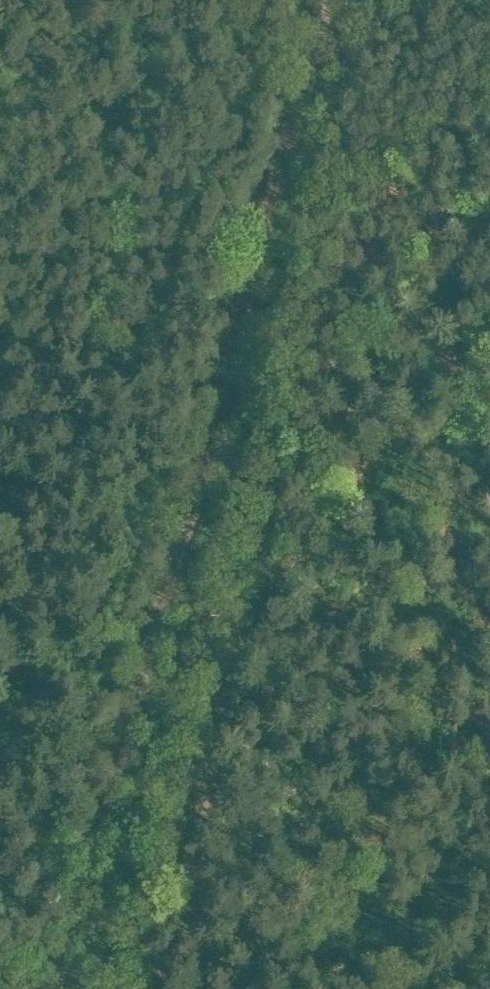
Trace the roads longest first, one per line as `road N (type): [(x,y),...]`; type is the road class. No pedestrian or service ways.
road 1 (track): [(329,0),(60,988)]

